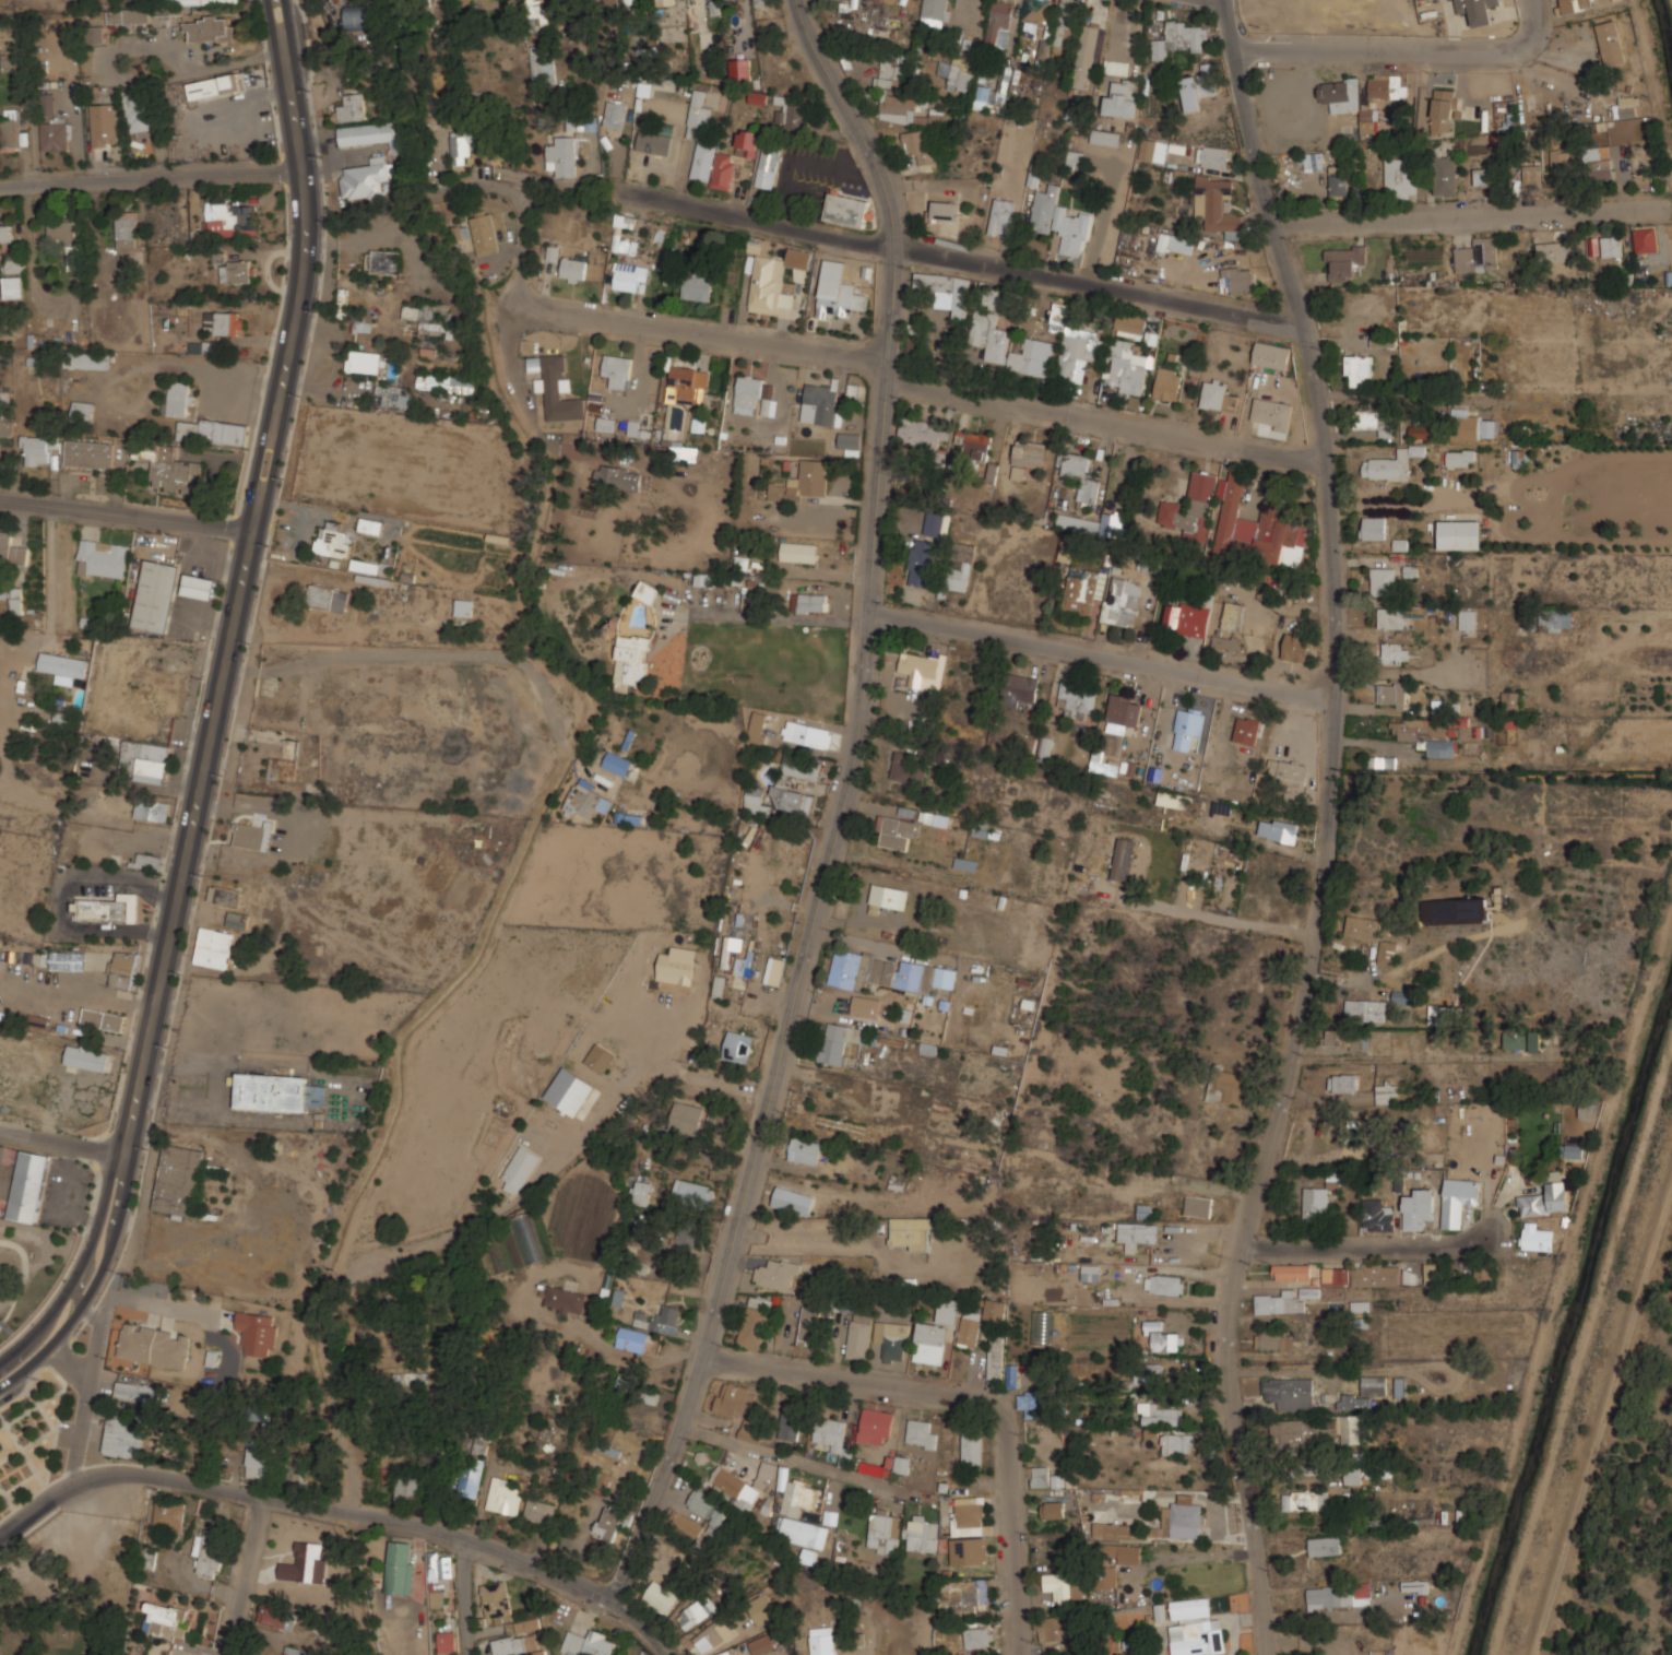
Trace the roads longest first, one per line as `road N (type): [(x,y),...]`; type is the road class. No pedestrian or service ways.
road 1 (residential): [(1224,0),(1318,389),(1337,701),(1330,836),(1308,994),(1232,1300),(1233,1399),(1267,1654)]
road 2 (residential): [(795,0),(875,161),(897,244),(863,701),(749,1185),(621,1598)]
road 3 (secondary): [(279,0),(304,164),(304,274),(123,1156),(98,1256),(44,1341)]
road 4 (residential): [(1326,463),(886,381),(858,355),(521,303),(526,236),(519,197),(505,186),(451,190)]
road 5 (residential): [(1301,323),(613,189)]
road 6 (residential): [(621,1598),(463,1539),(142,1471),(57,1491),(0,1535)]
road 7 (residential): [(1020,1654),(1007,1439),(993,1408),(962,1395),(702,1356)]
road 8 (residential): [(1337,701),(868,611)]
road 9 (residential): [(1661,211),(1274,220)]
road 10 (residential): [(1555,1324),(1496,1244),(1243,1245)]
road 11 (residential): [(304,164),(0,183)]
road 12 (residential): [(1525,42),(1502,50),(1234,46)]
road 13 (residential): [(679,1426),(932,1499)]
road 14 (tertiary): [(252,531),(0,501)]
road 15 (residential): [(74,1483),(100,1319),(73,1301)]
road 16 (residential): [(261,1496),(228,1654)]
road 17 (residential): [(123,1156),(0,1130)]

